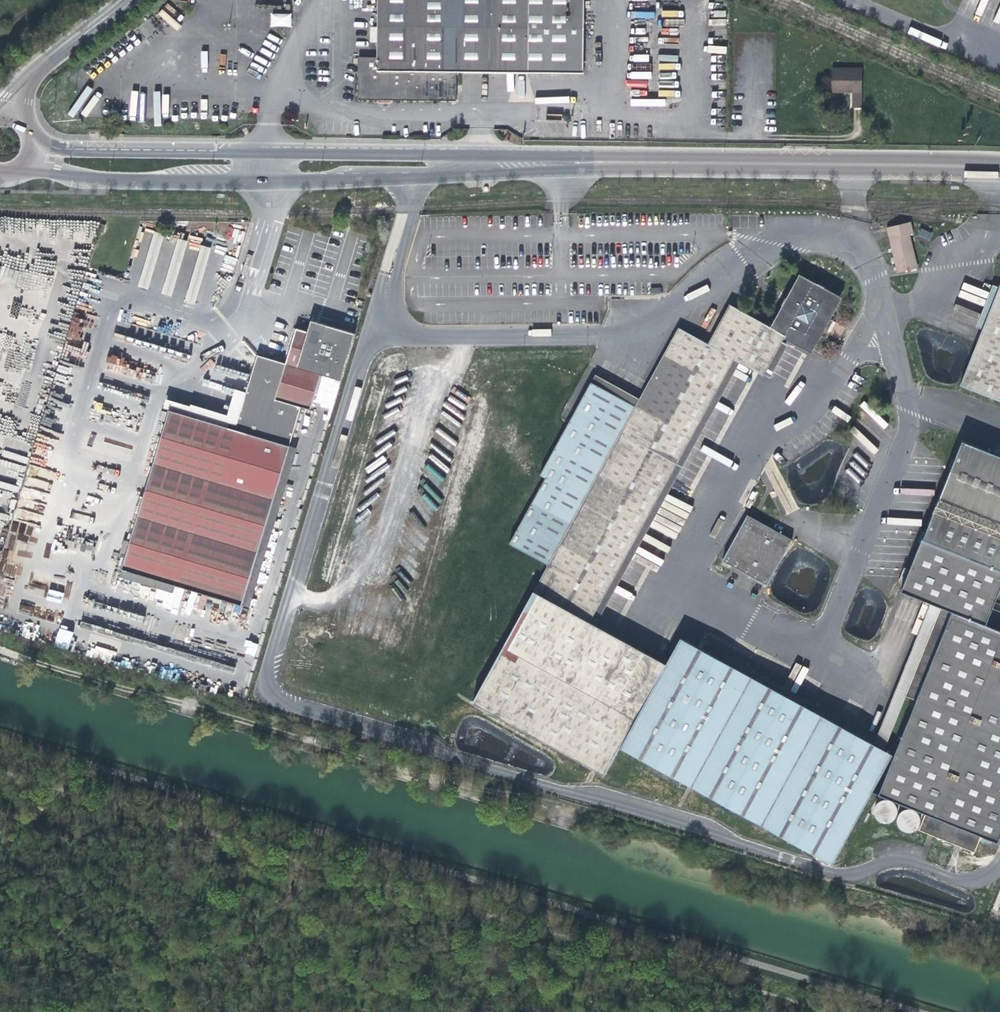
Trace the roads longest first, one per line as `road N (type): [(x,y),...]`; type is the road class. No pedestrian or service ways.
road 1 (residential): [(22,168),(117,178),(314,179),(693,162)]
road 2 (residential): [(693,162),(61,148),(32,134)]
road 3 (residential): [(693,162),(999,165)]
road 4 (tertiary): [(127,0),(24,81)]

